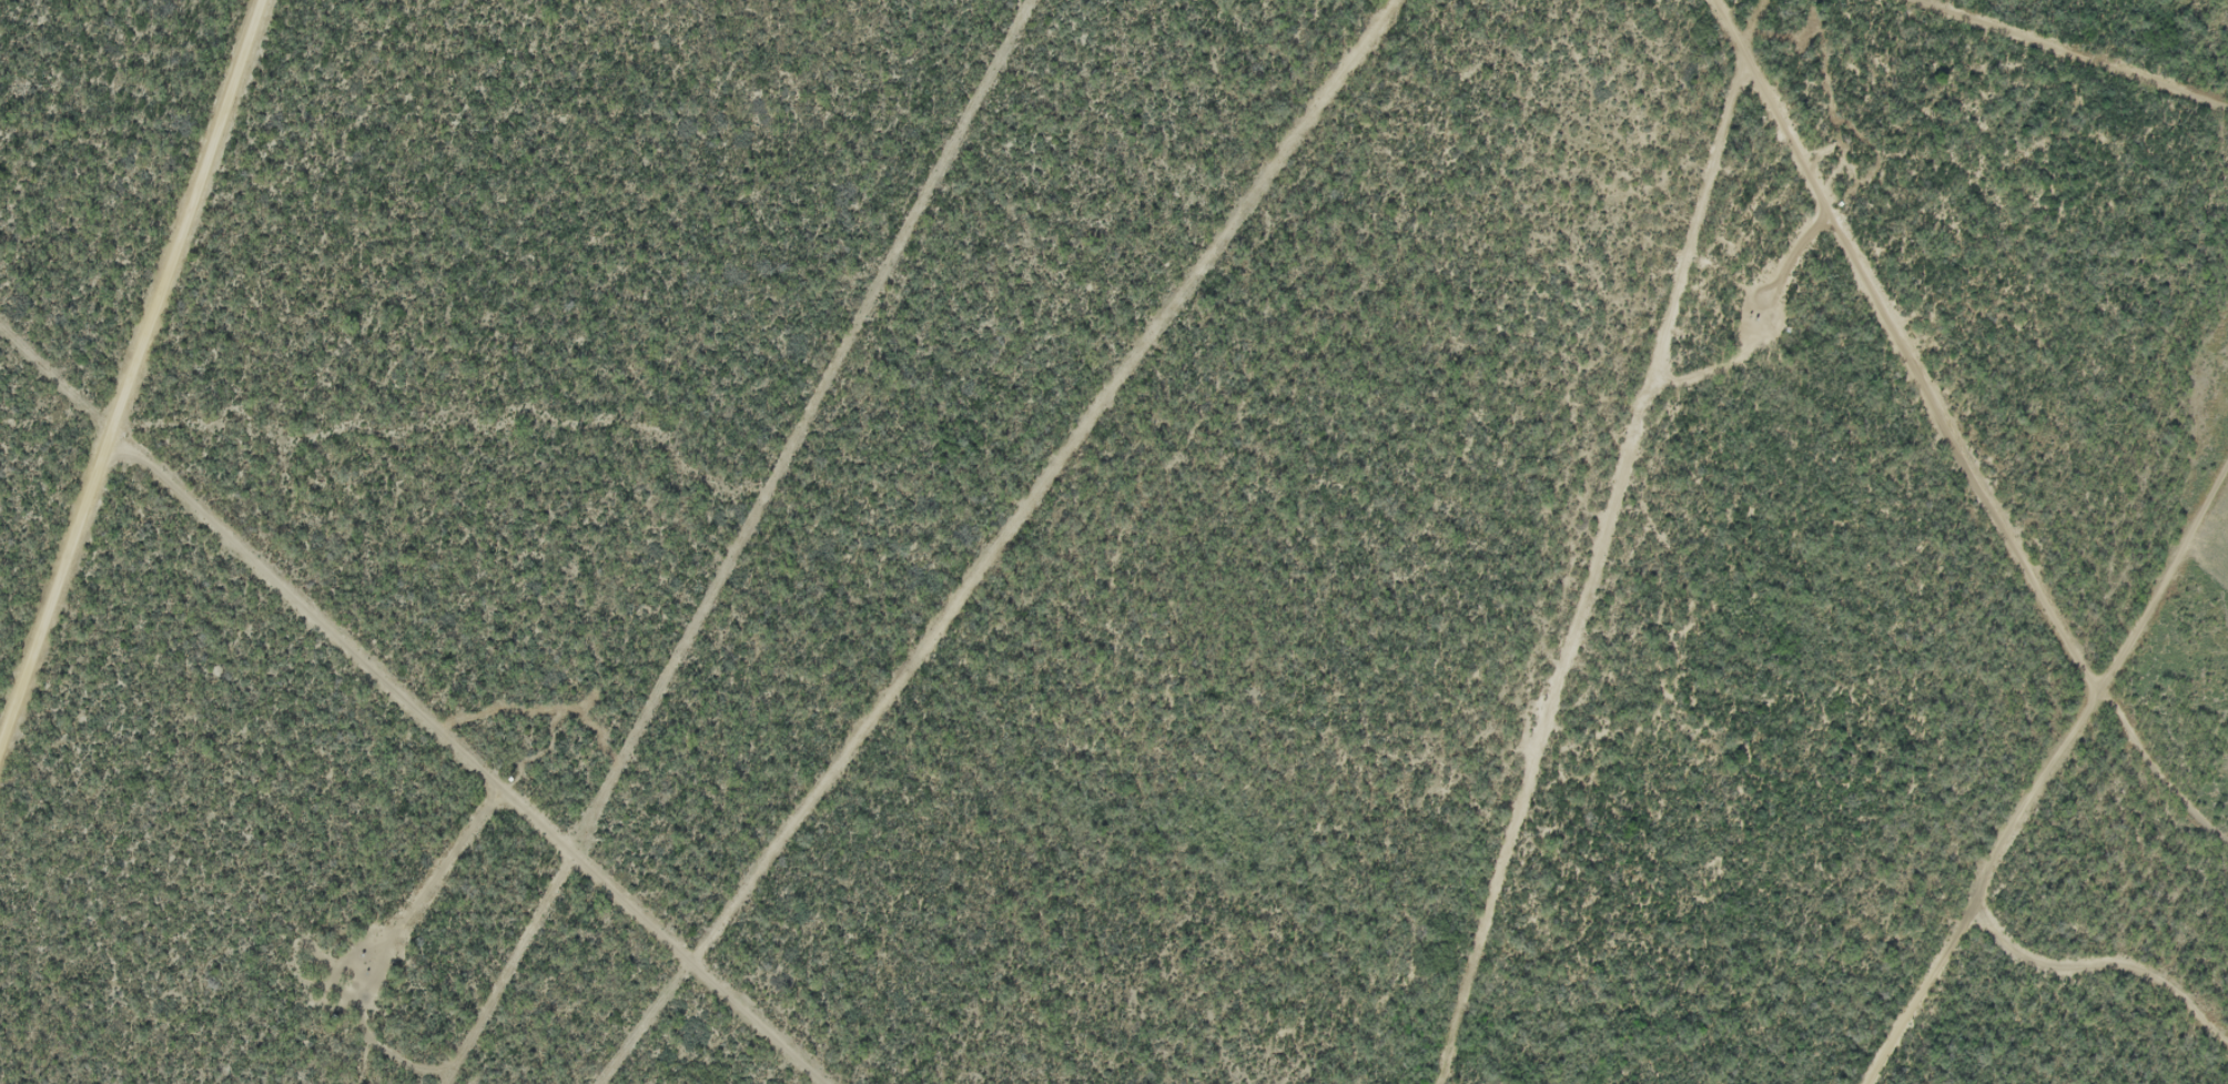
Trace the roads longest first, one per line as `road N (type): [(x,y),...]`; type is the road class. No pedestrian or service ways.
road 1 (track): [(111,429),(828,1083)]

